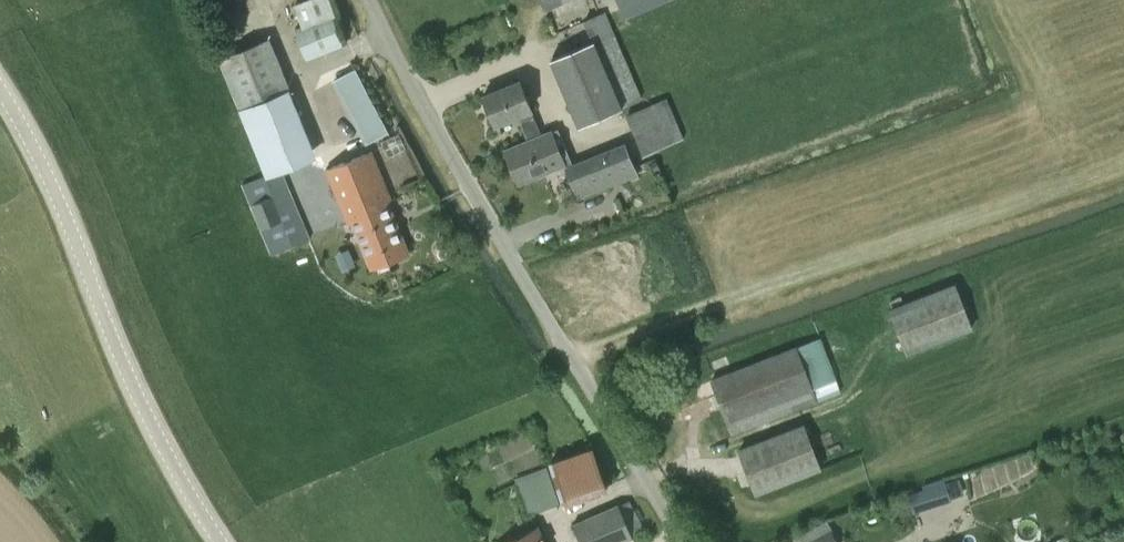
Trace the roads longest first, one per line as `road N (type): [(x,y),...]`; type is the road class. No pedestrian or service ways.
road 1 (unclassified): [(680,541),(368,0)]
road 2 (track): [(1123,163),(999,212),(623,335),(574,362)]
road 3 (tertiary): [(222,541),(156,447),(72,231),(0,90)]

